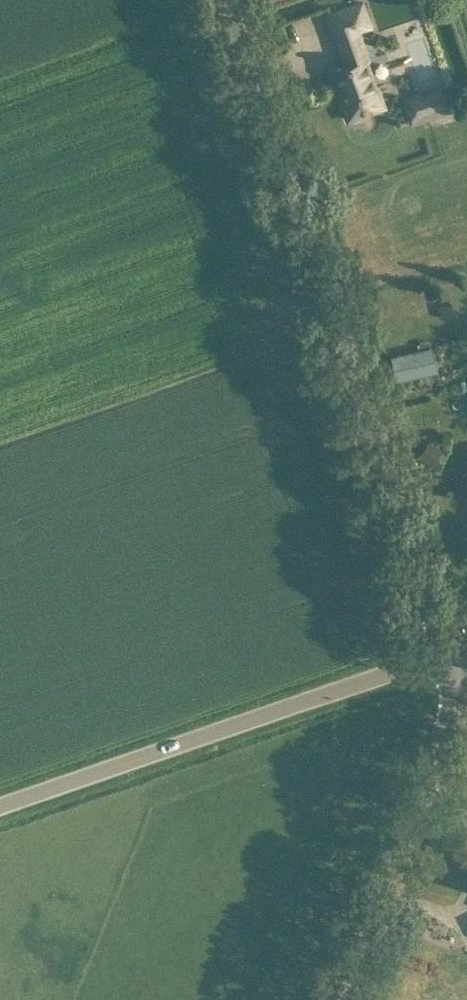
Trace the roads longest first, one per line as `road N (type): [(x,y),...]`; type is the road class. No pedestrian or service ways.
road 1 (unclassified): [(436,661),(217,0)]
road 2 (unclassified): [(0,812),(436,661)]
road 3 (unclassified): [(329,999),(463,664)]

